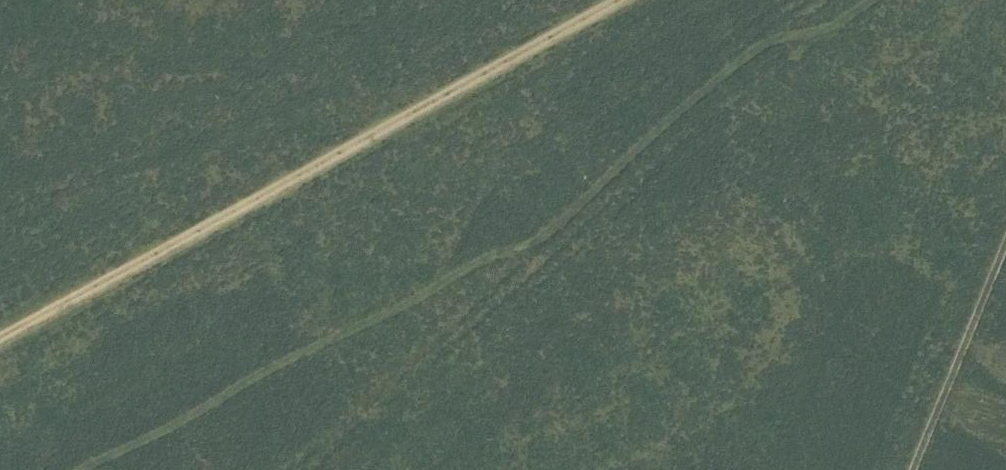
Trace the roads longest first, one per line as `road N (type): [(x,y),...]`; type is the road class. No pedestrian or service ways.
road 1 (track): [(0,341),(618,0)]
road 2 (track): [(912,469),(1005,233)]

